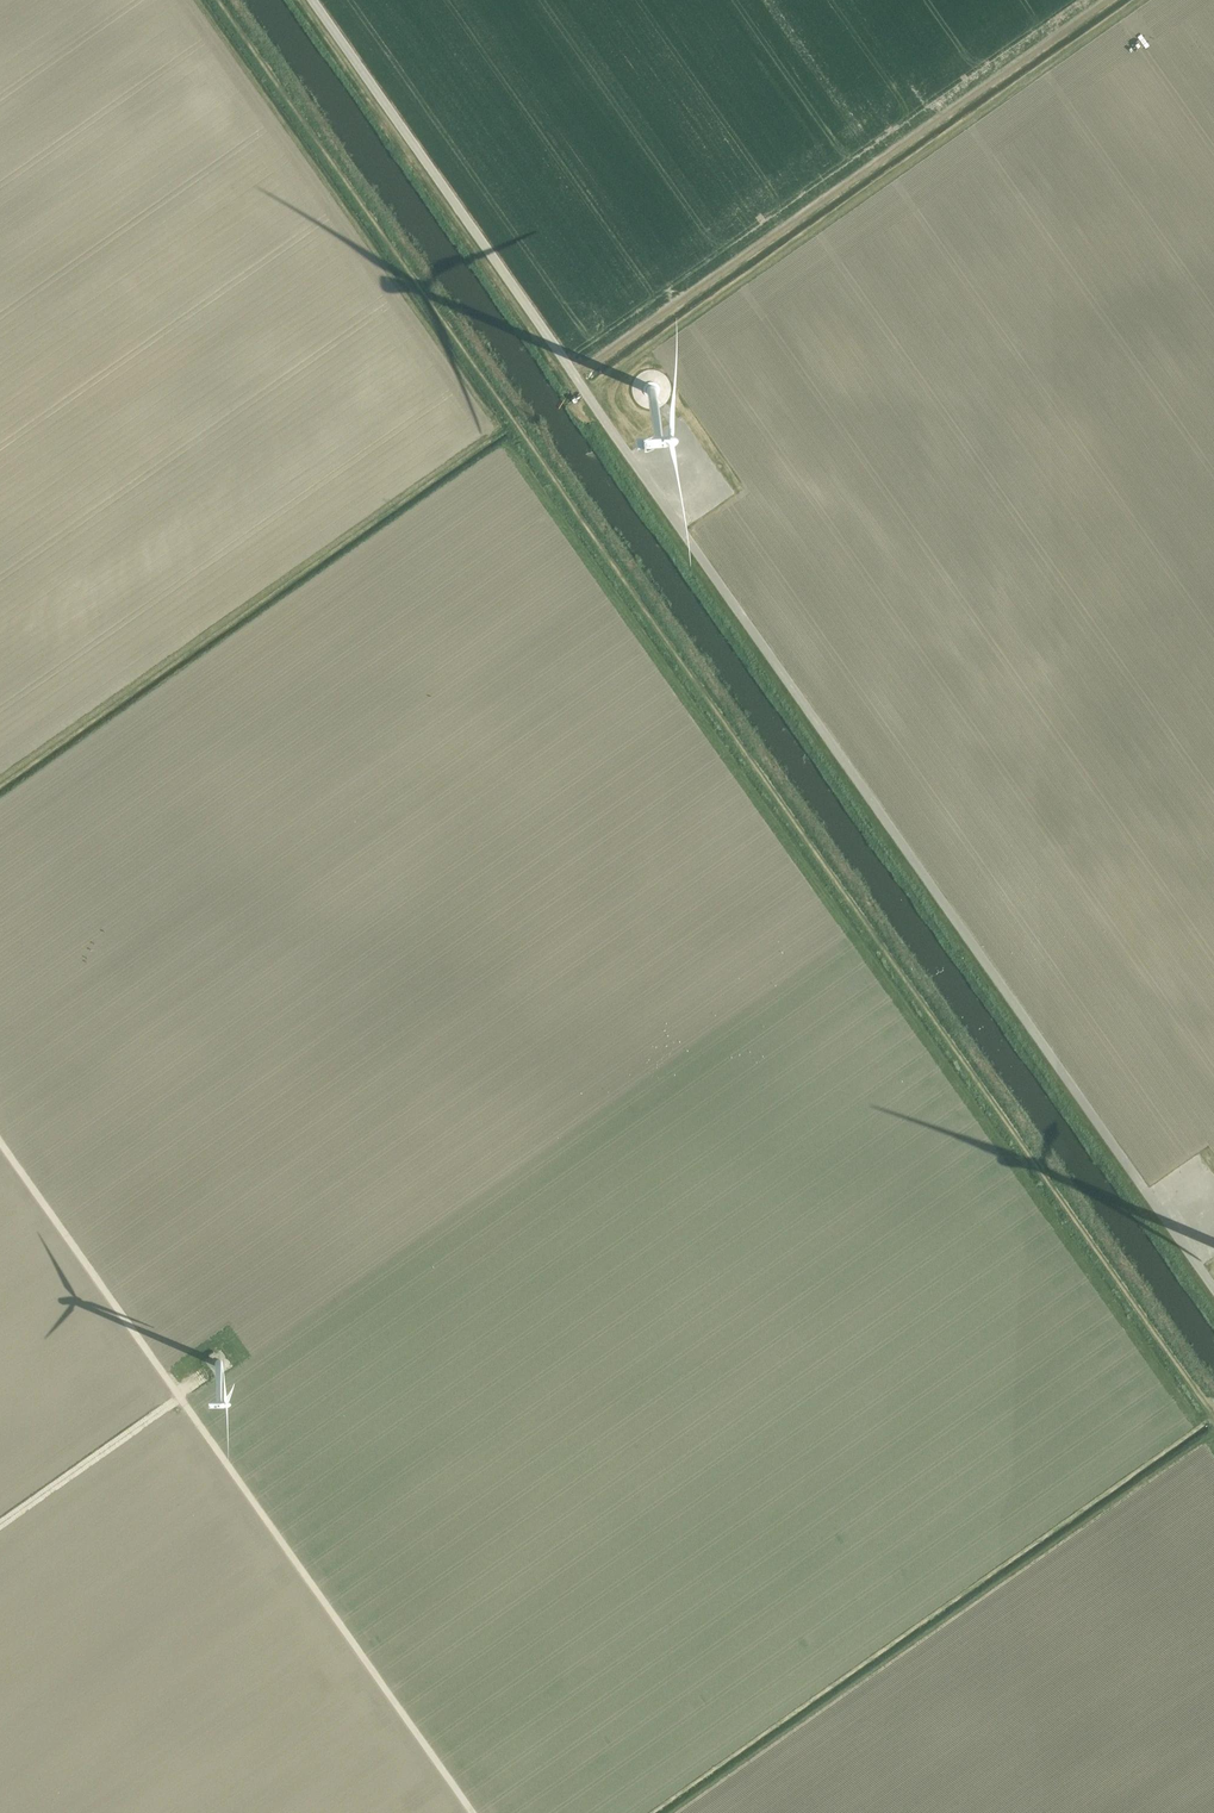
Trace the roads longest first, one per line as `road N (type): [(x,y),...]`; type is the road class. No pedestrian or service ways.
road 1 (track): [(0,1143),(472,1812)]

